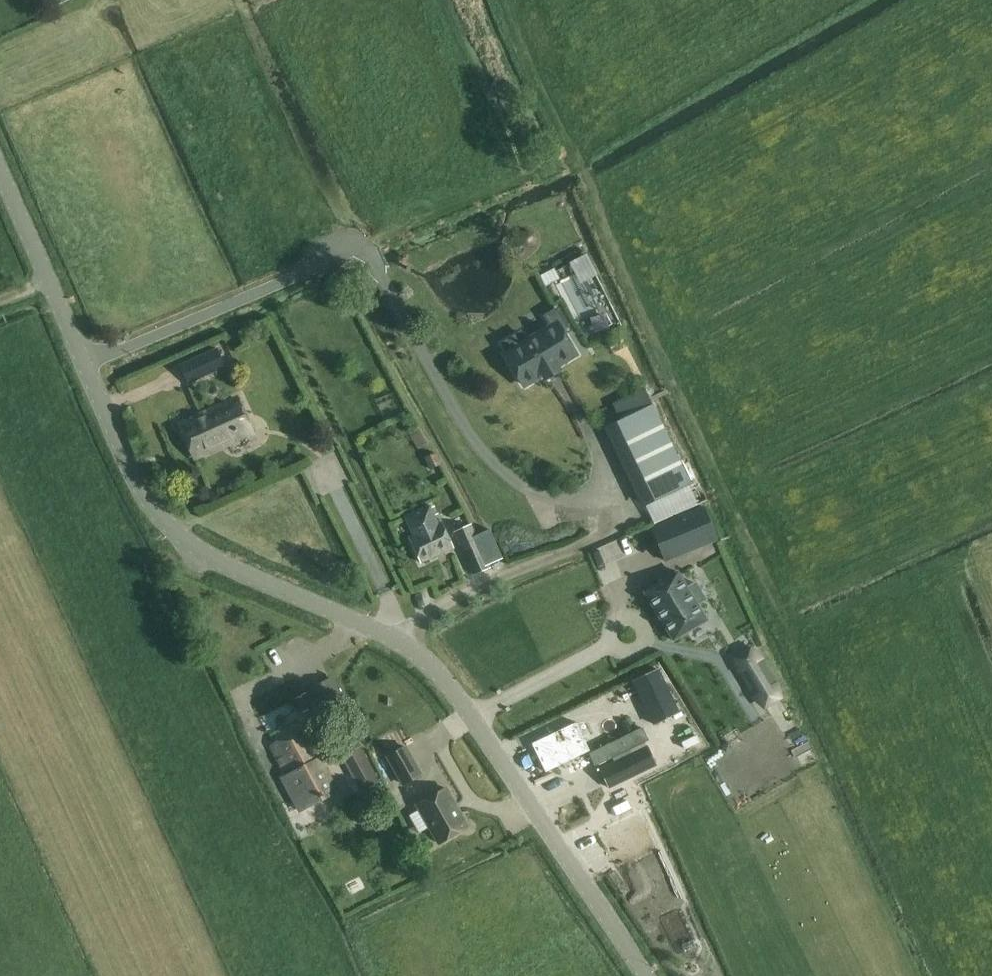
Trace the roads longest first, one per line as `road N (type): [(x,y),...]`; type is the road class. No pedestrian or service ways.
road 1 (tertiary): [(646,975),(459,697),(425,662),(396,640),(220,560),(153,507),(0,176)]

